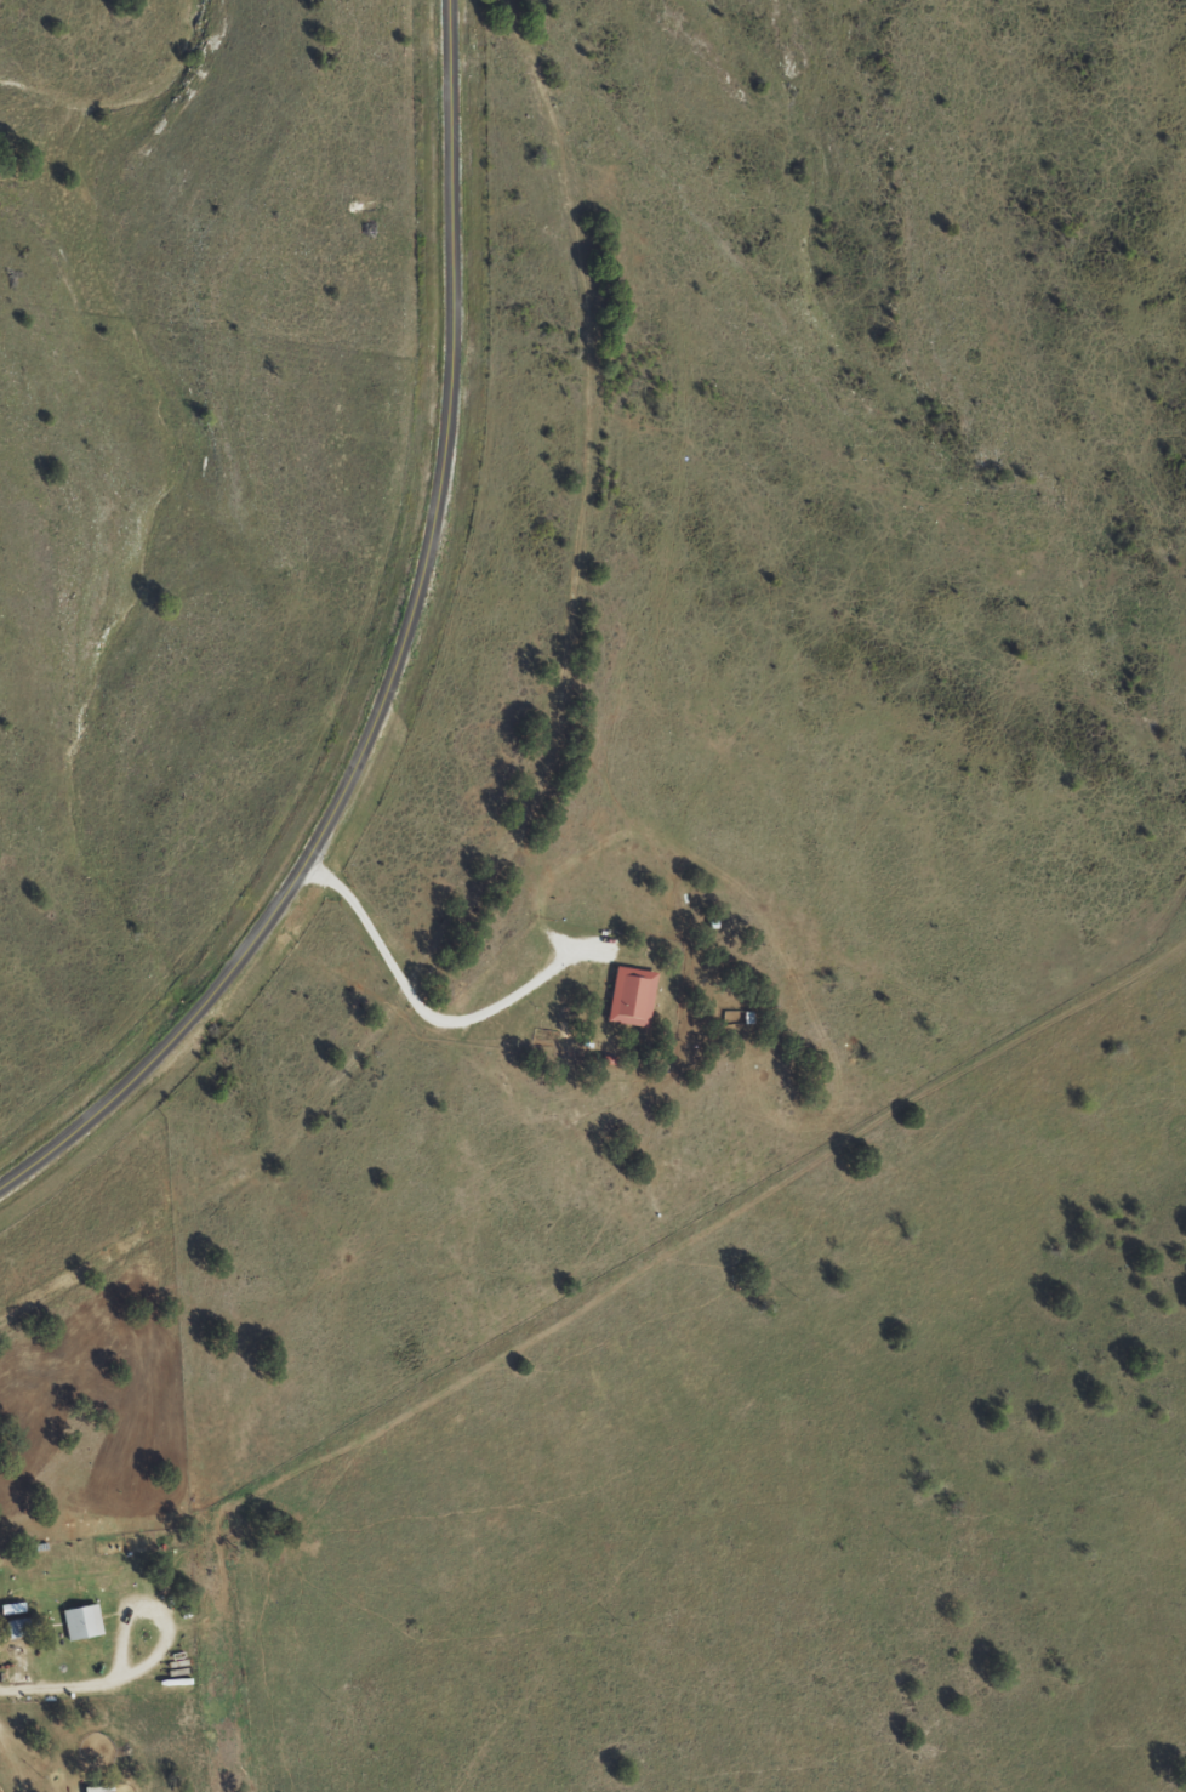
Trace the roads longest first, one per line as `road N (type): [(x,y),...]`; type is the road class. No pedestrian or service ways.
road 1 (tertiary): [(452,0),(455,245),(444,466),(429,552),(376,723),(295,883),(244,957),(158,1058),(0,1187)]

